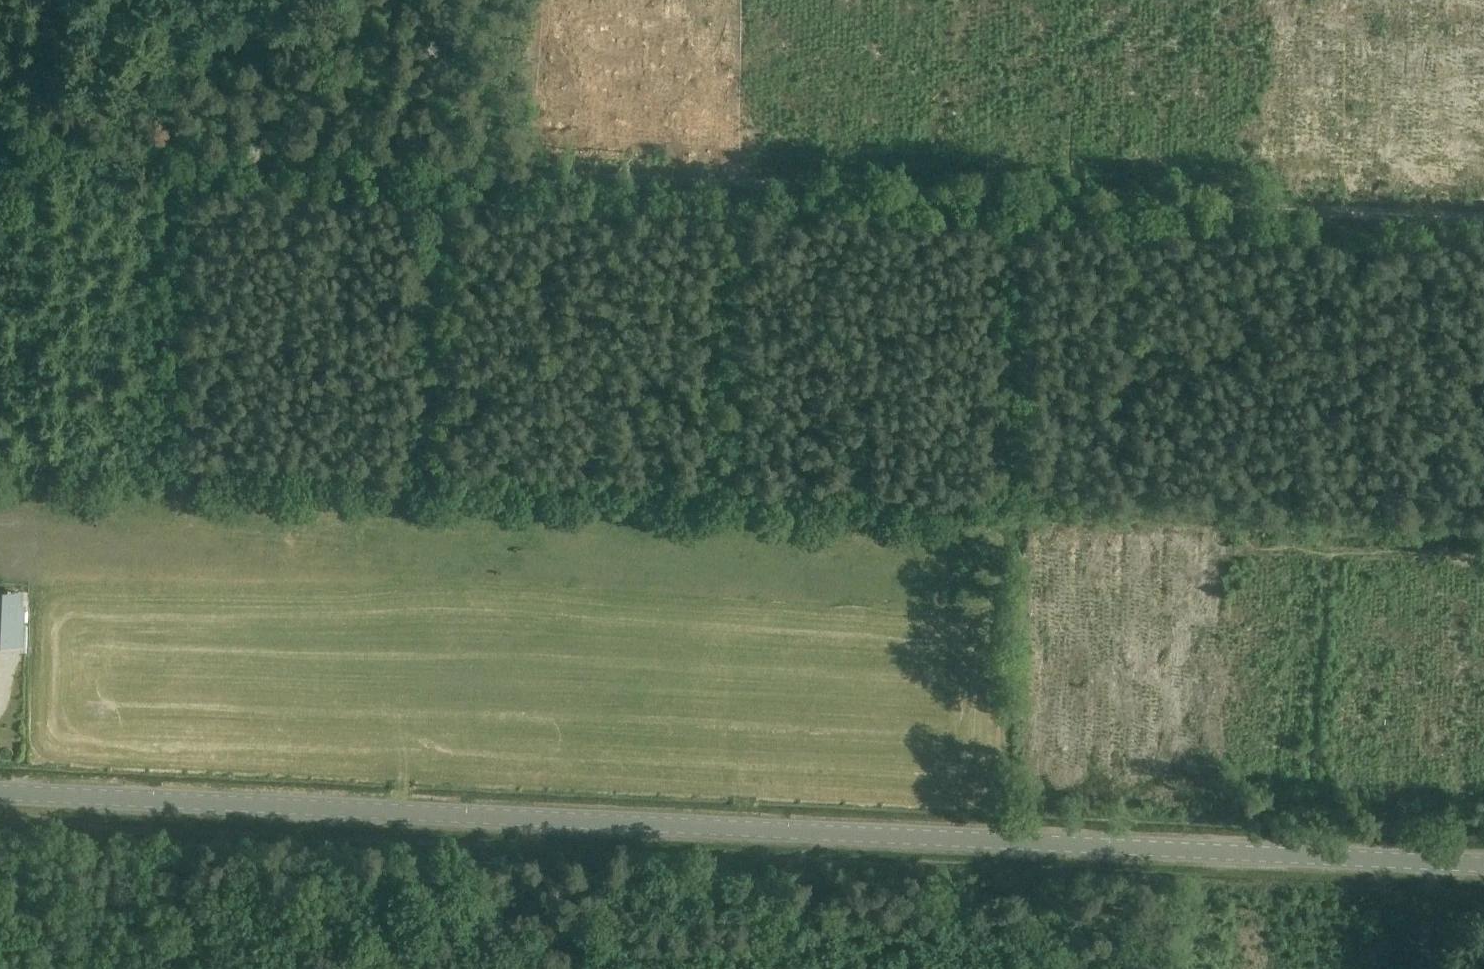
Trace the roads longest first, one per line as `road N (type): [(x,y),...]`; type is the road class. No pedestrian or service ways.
road 1 (tertiary): [(1483,863),(0,794)]
road 2 (track): [(59,112),(104,146),(187,158),(1483,215)]
road 3 (track): [(1483,559),(1243,546)]

